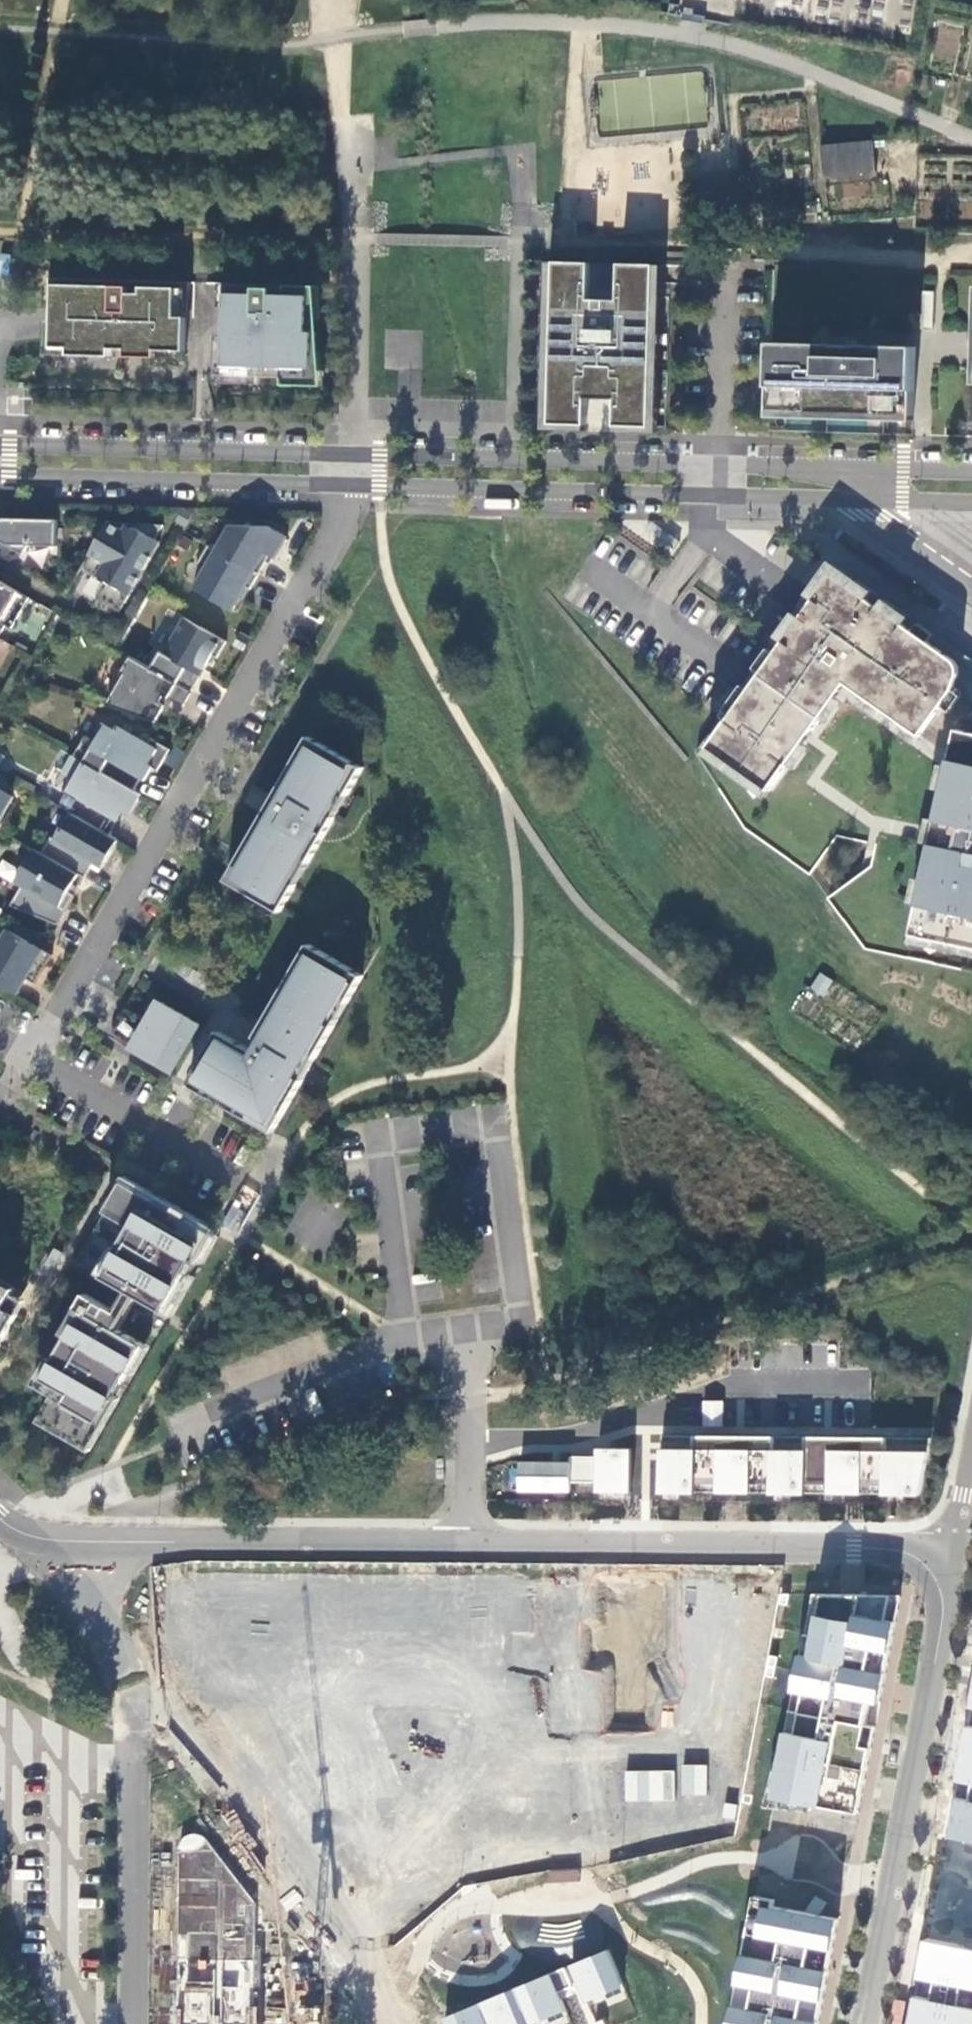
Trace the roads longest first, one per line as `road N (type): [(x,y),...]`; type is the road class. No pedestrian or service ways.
road 1 (residential): [(352,484),(26,1061)]
road 2 (residential): [(352,484),(860,500)]
road 3 (residential): [(468,1546),(470,1443),(574,1434),(729,1384),(864,1383)]
road 4 (residential): [(841,468),(352,455)]
road 5 (tertiary): [(936,1576),(920,1561),(879,1550),(468,1546)]
road 6 (tertiary): [(869,2023),(940,1635),(936,1576)]
road 7 (tertiary): [(468,1546),(22,1538)]
road 8 (residential): [(130,1675),(392,2023)]
road 9 (residential): [(352,455),(0,445)]
road 10 (residential): [(0,475),(352,484)]
road 11 (residential): [(136,2023),(130,1675)]
road 12 (residential): [(26,1061),(239,1184)]
road 13 (residential): [(130,1675),(106,1623),(71,1577),(22,1538)]
road 14 (unclassified): [(860,500),(971,589)]
road 15 (residential): [(936,1576),(956,1530),(971,1448)]
road 16 (residential): [(971,472),(841,468)]

